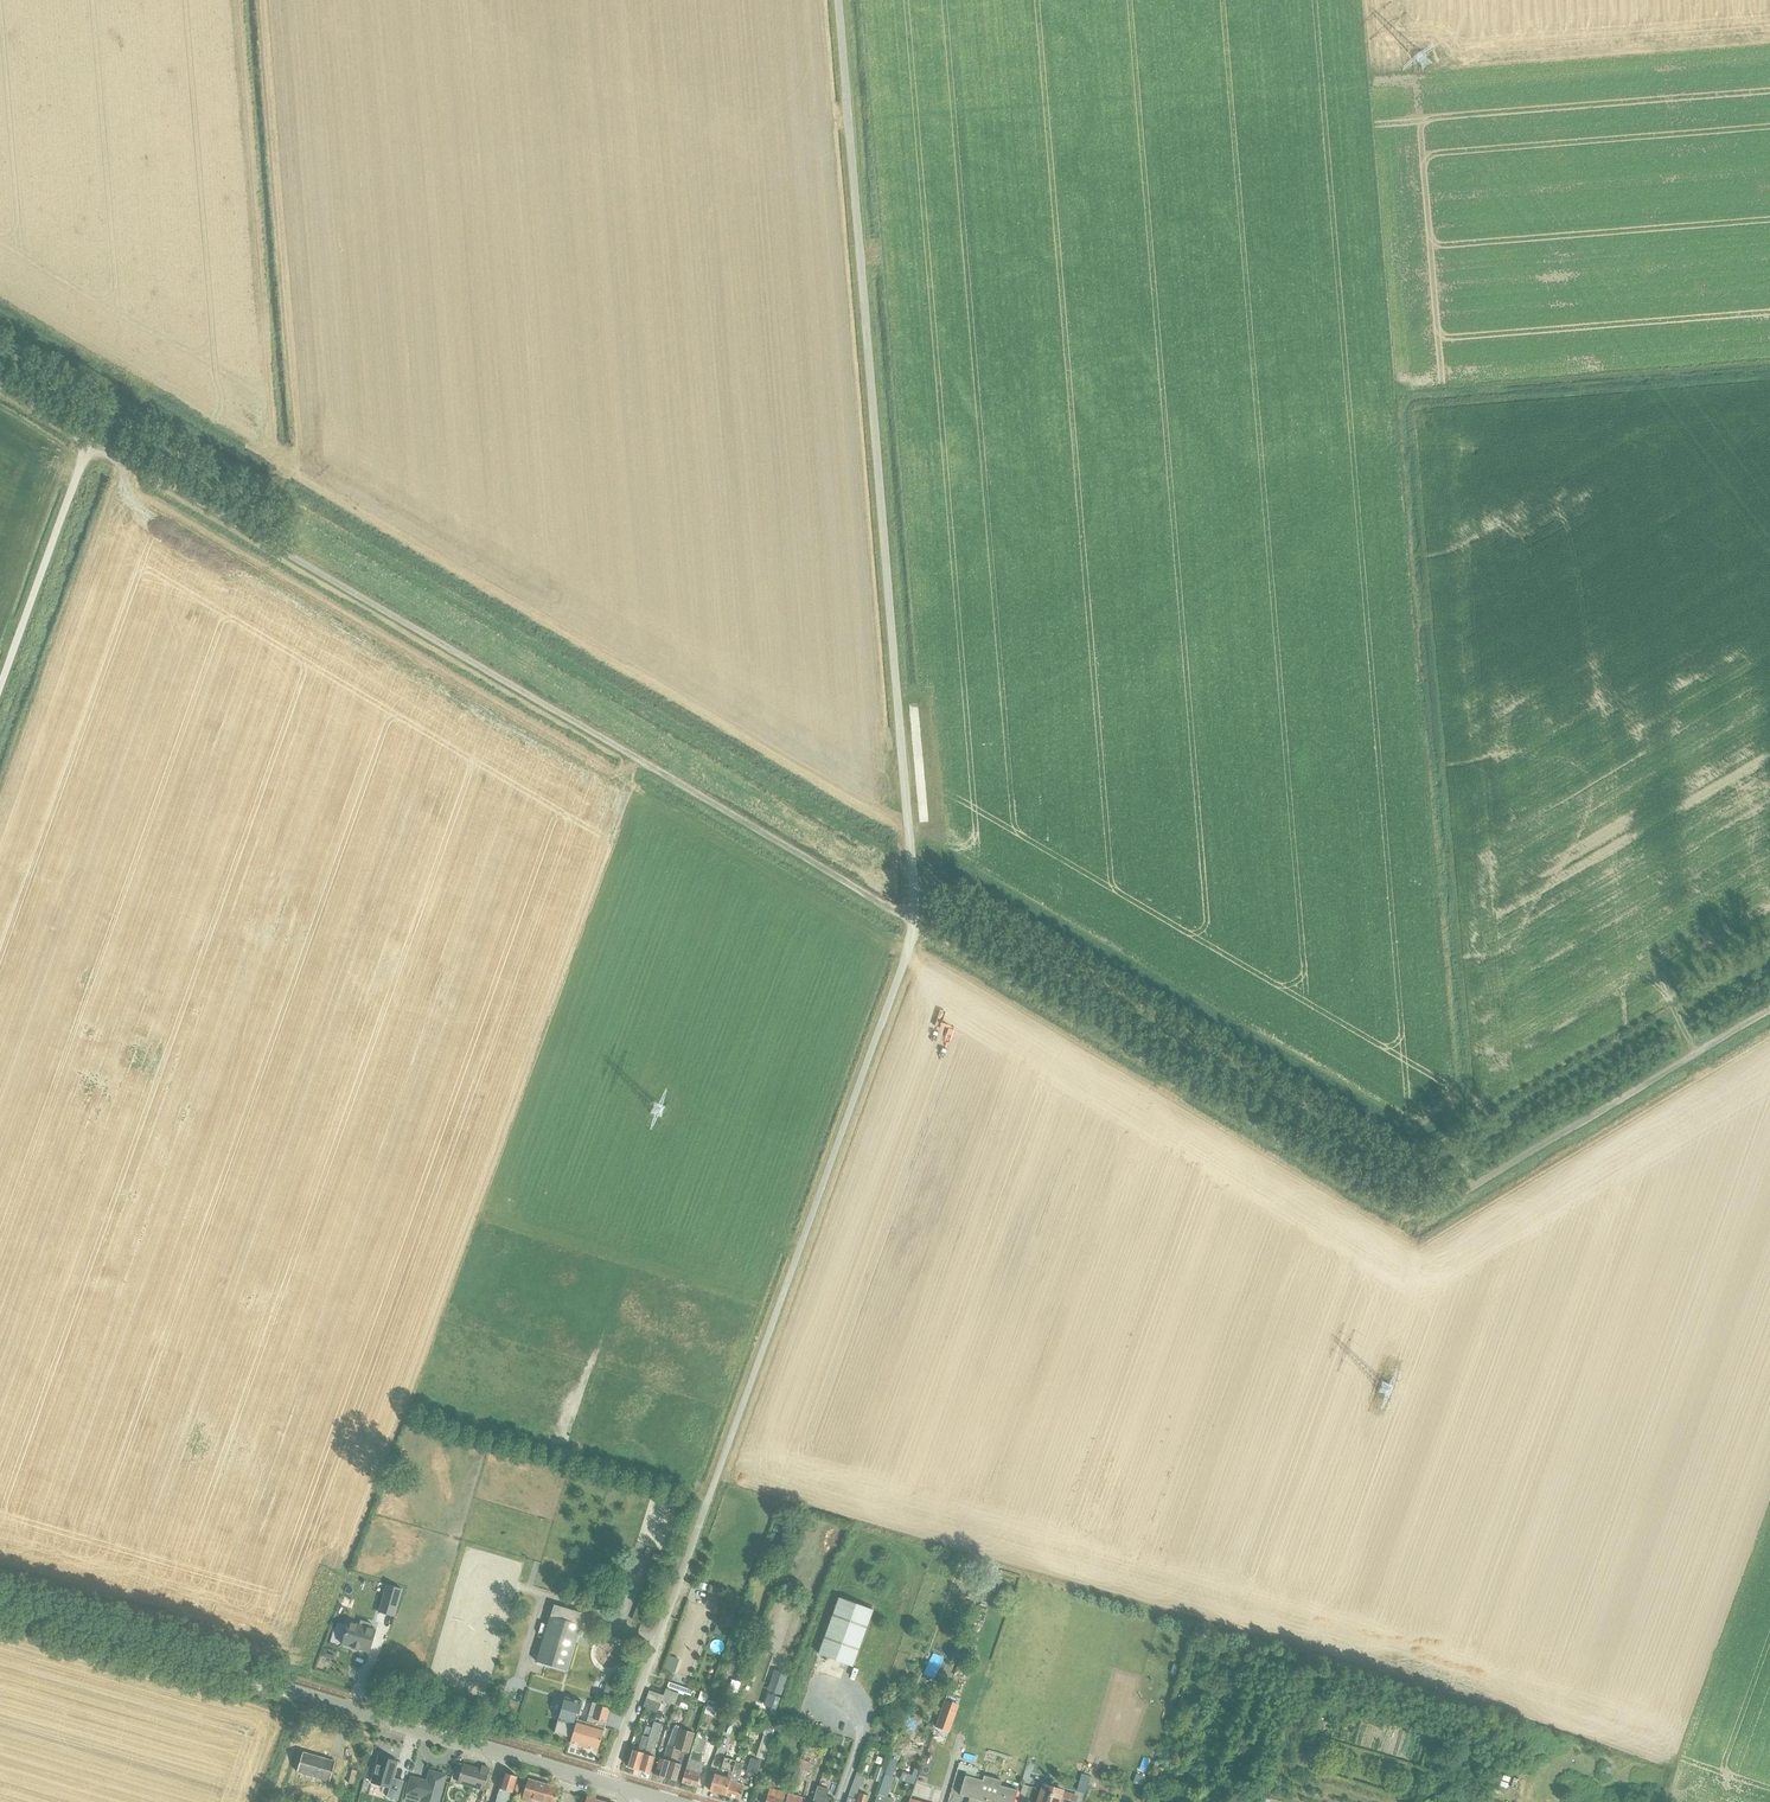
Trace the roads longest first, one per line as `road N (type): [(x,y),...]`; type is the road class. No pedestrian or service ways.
road 1 (track): [(1769,1011),(1451,1207),(1410,1213),(0,384)]
road 2 (unclassified): [(658,1641),(914,921),(838,0)]
road 3 (secondary): [(606,1784),(0,1606)]
road 4 (unclassified): [(0,690),(94,437)]
road 5 (residential): [(606,1784),(658,1641)]

